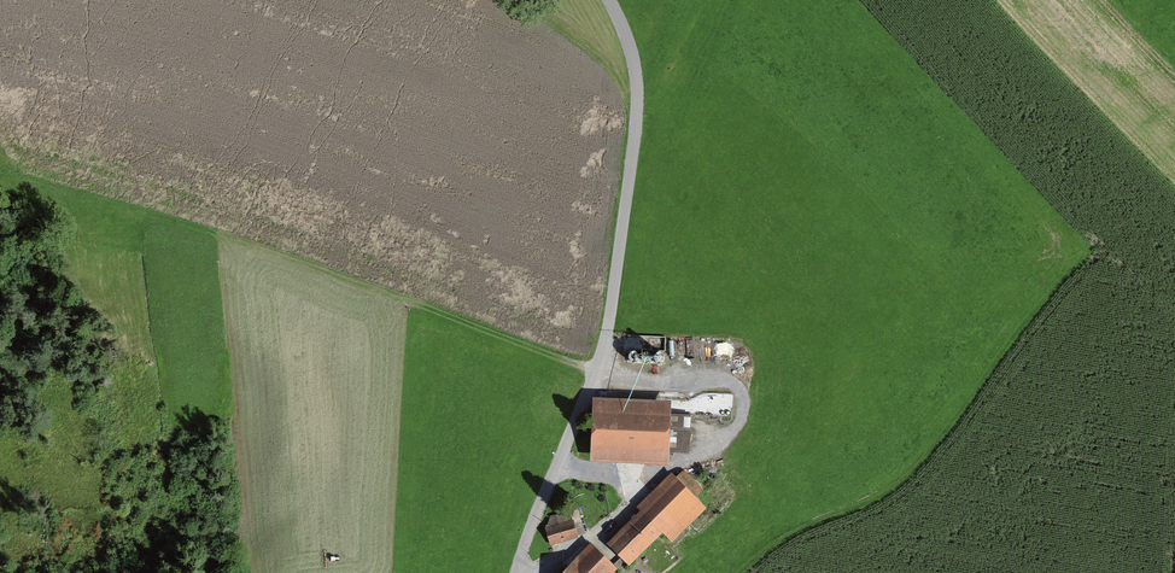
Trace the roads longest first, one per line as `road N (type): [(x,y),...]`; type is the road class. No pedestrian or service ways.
road 1 (unclassified): [(515,572),(596,372),(616,276),(636,88),(609,0)]
road 2 (track): [(540,572),(659,476),(723,439),(743,409),(734,386),(596,372)]
road 3 (track): [(418,304),(188,222)]
road 4 (track): [(418,304),(596,372)]

